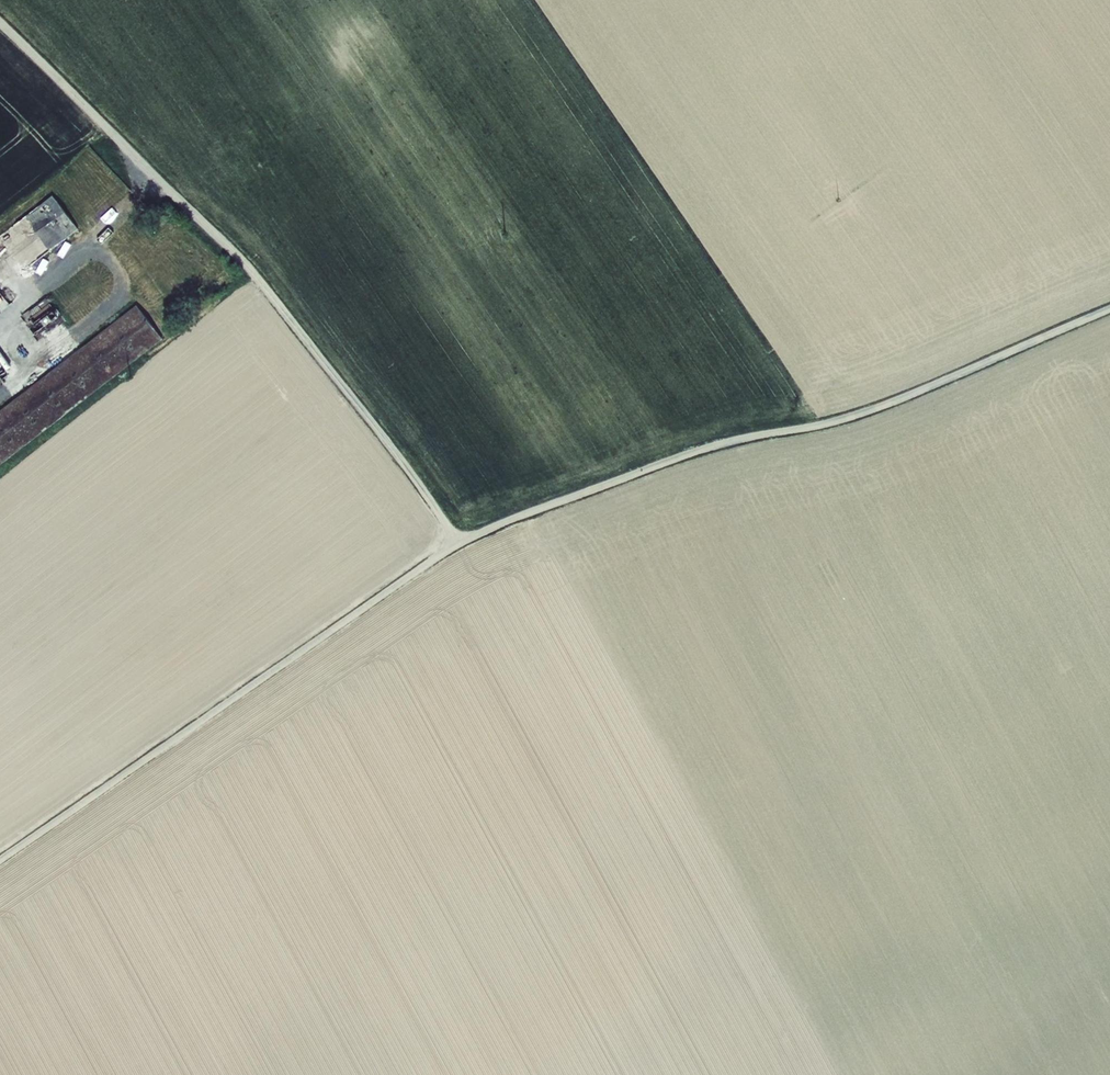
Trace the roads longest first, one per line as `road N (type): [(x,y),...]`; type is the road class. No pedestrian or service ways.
road 1 (unclassified): [(0,859),(461,543),(689,454),(867,412),(1109,309)]
road 2 (track): [(461,543),(244,265),(0,19)]

